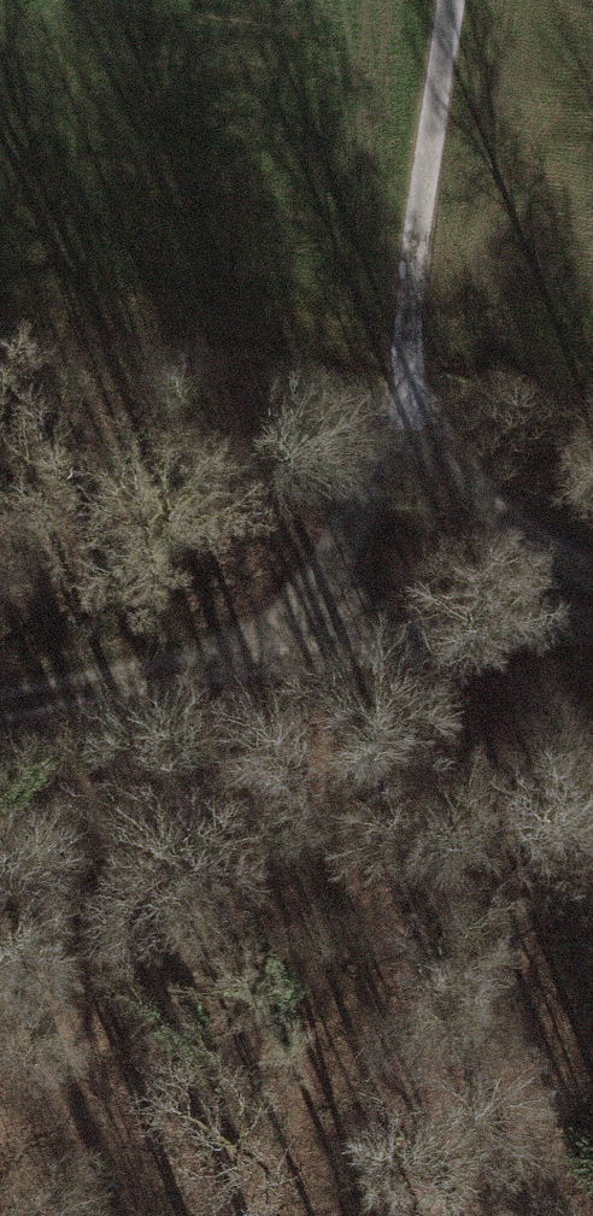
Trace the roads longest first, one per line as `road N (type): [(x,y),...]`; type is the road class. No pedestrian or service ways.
road 1 (track): [(393,430),(329,571),(247,652),(0,710)]
road 2 (unclassified): [(393,430),(456,0)]
road 3 (track): [(592,622),(247,652)]
road 4 (track): [(592,578),(486,508),(393,430)]

